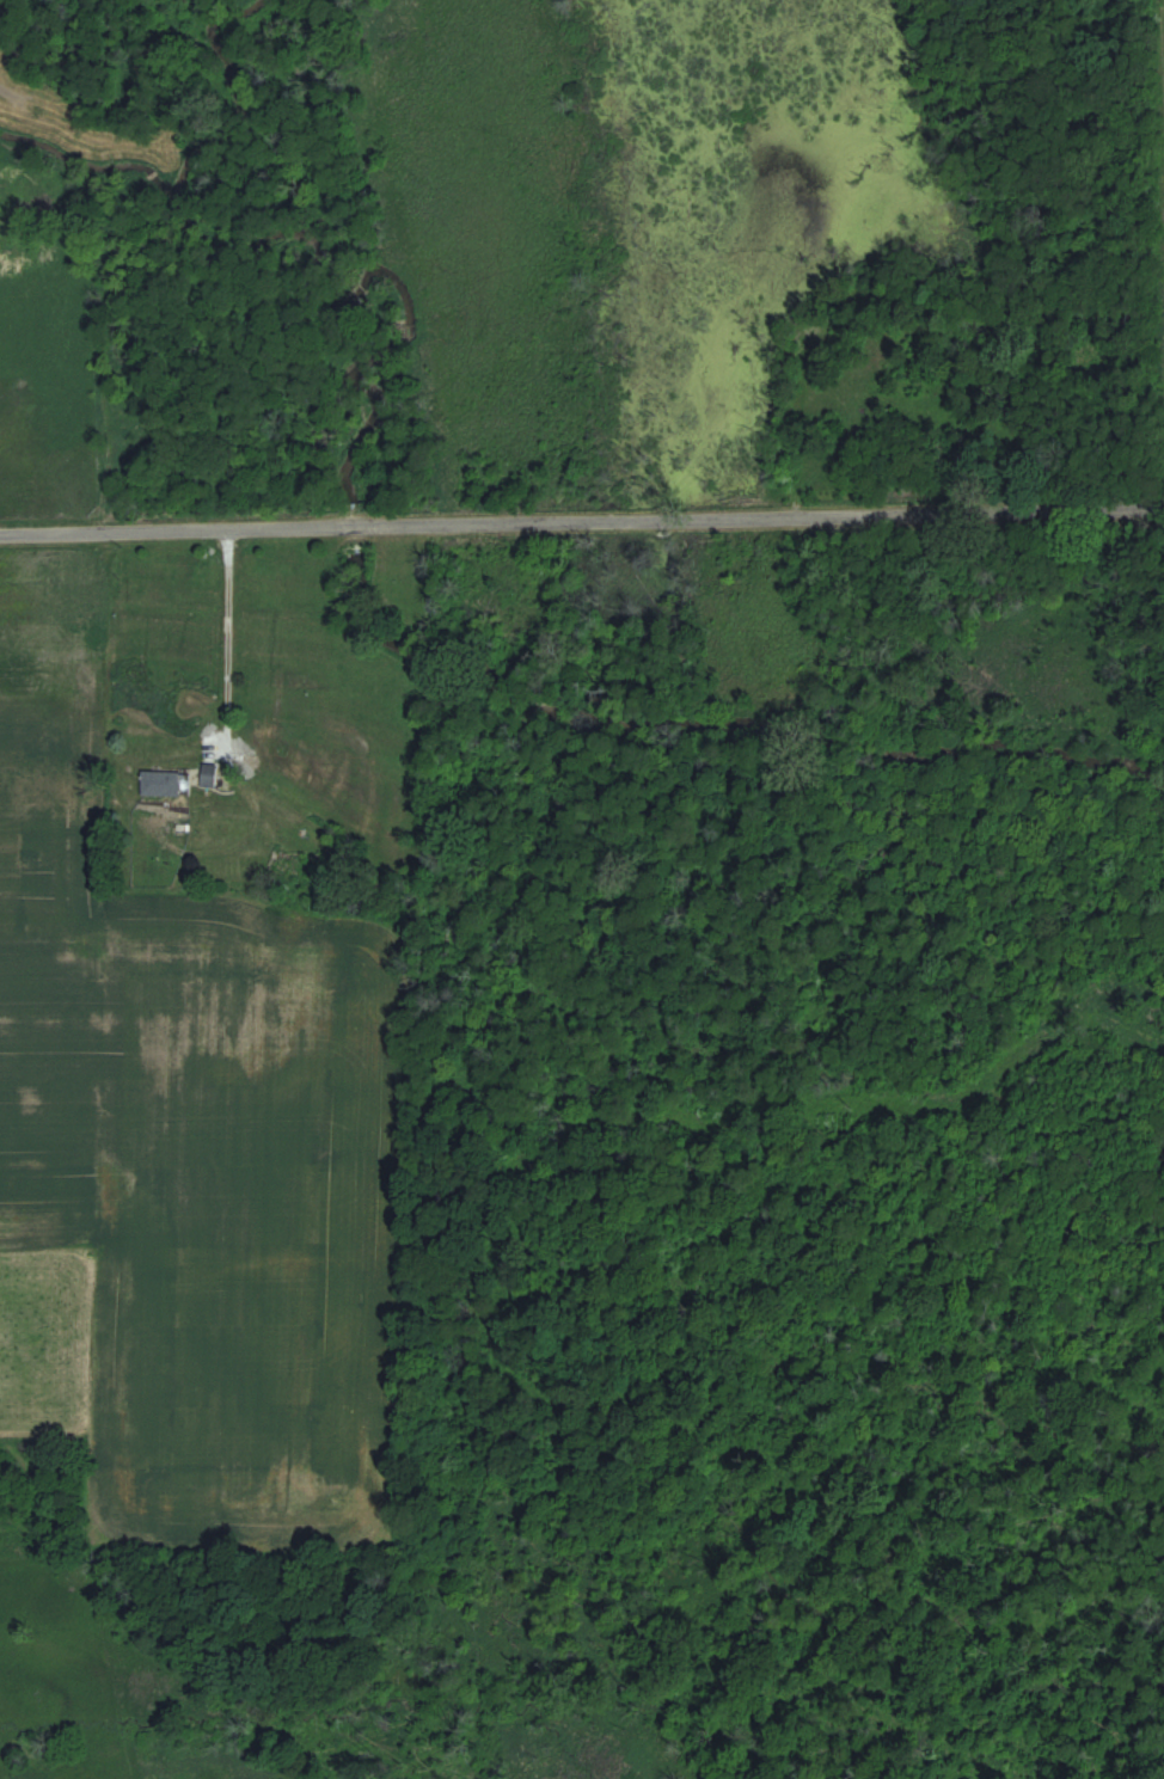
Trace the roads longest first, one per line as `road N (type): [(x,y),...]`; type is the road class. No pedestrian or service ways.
road 1 (residential): [(0,532),(1163,510)]

